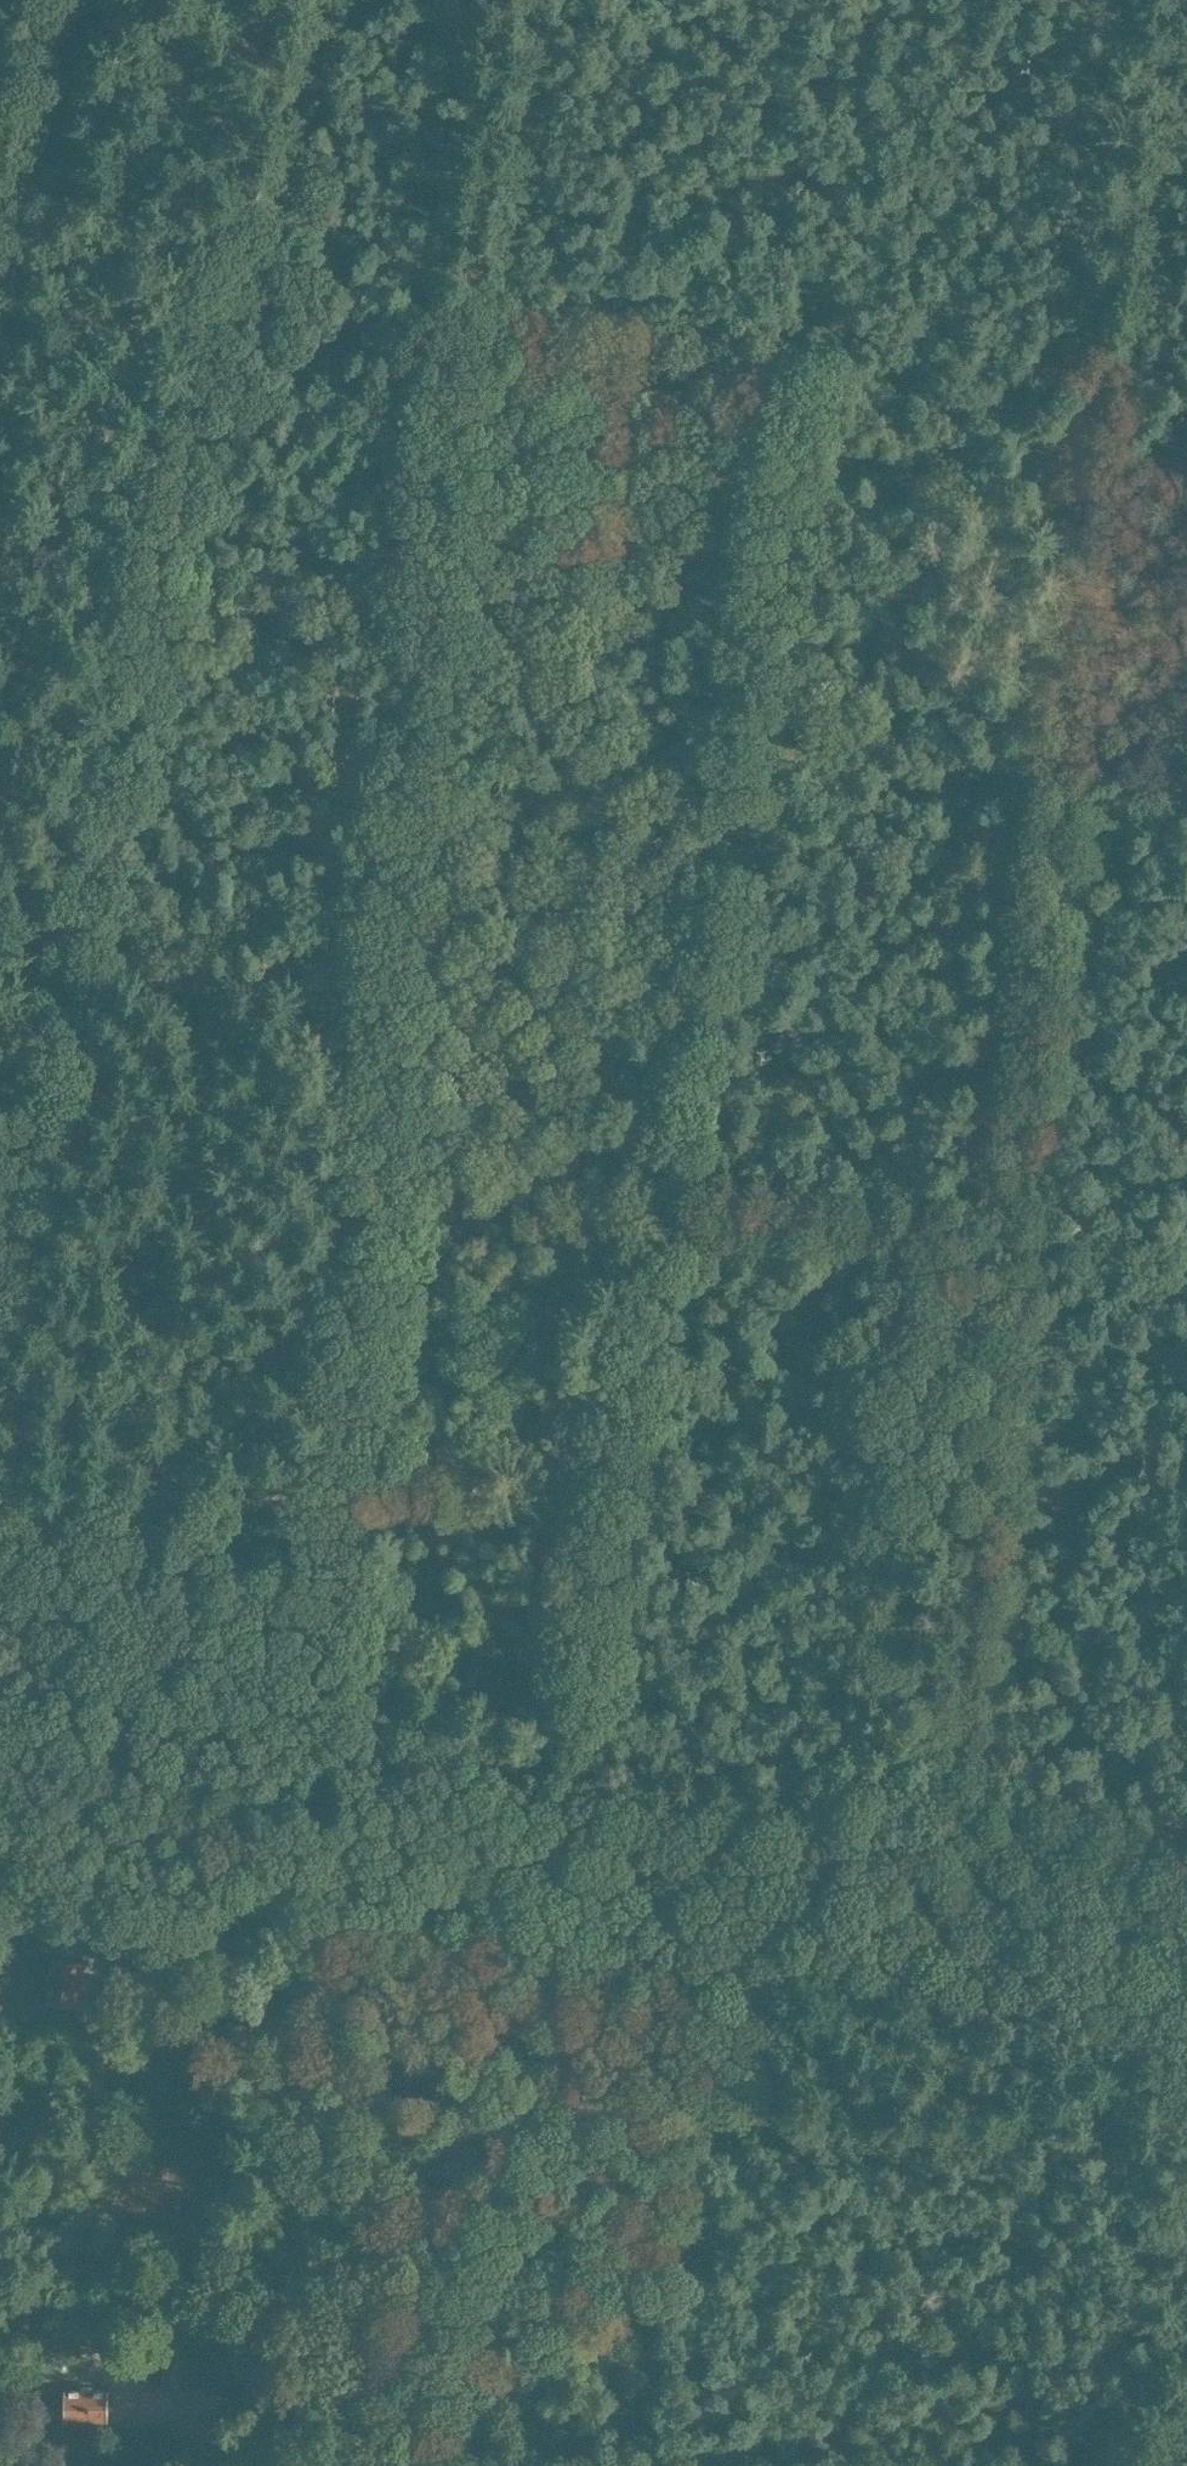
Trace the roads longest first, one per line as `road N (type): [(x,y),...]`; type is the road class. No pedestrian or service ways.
road 1 (track): [(387,2465),(393,2038)]
road 2 (track): [(0,274),(75,0)]

